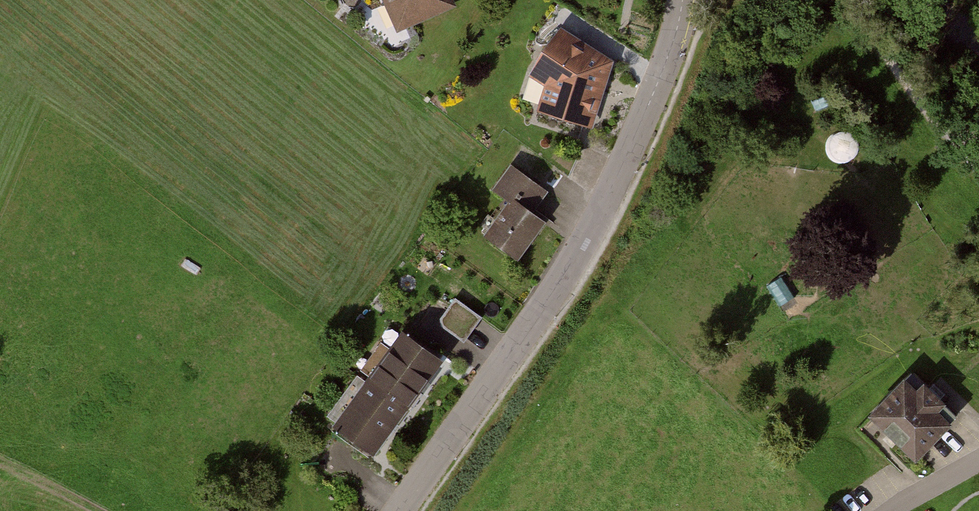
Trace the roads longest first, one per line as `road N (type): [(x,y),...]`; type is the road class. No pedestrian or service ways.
road 1 (residential): [(397,510),(583,251),(671,50),(682,0)]

